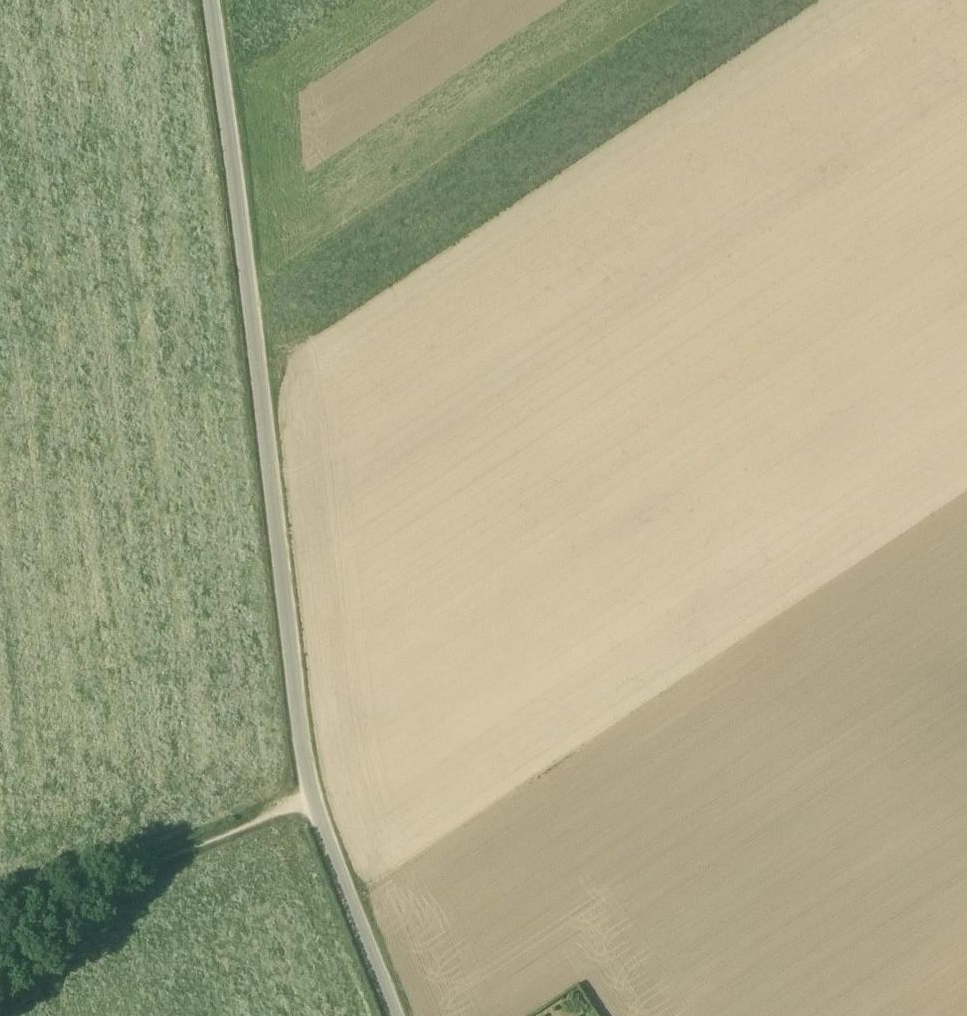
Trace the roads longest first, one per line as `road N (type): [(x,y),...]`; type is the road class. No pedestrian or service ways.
road 1 (unclassified): [(394,1015),(308,803),(285,725),(194,0)]

